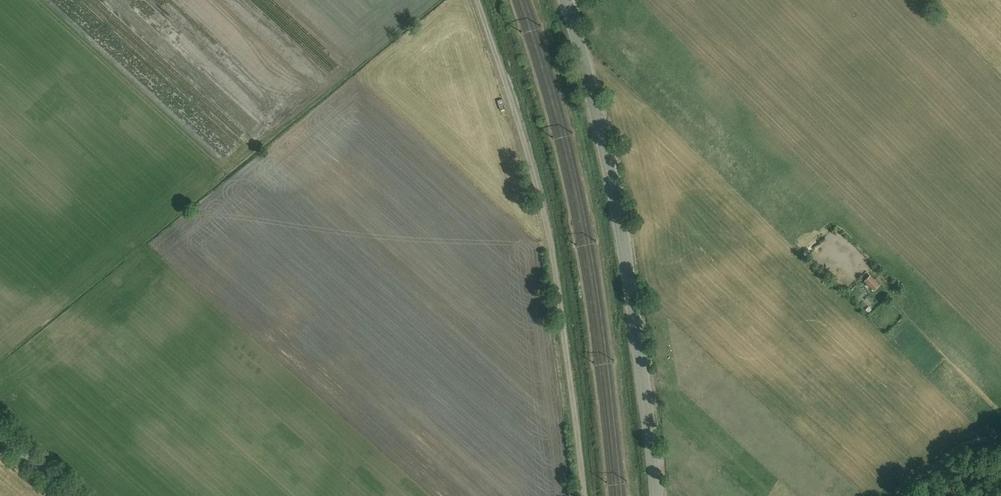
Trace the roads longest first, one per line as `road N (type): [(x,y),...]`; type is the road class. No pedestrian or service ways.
road 1 (track): [(584,495),(545,217),(477,0)]
road 2 (tertiary): [(656,495),(615,195),(565,0)]

